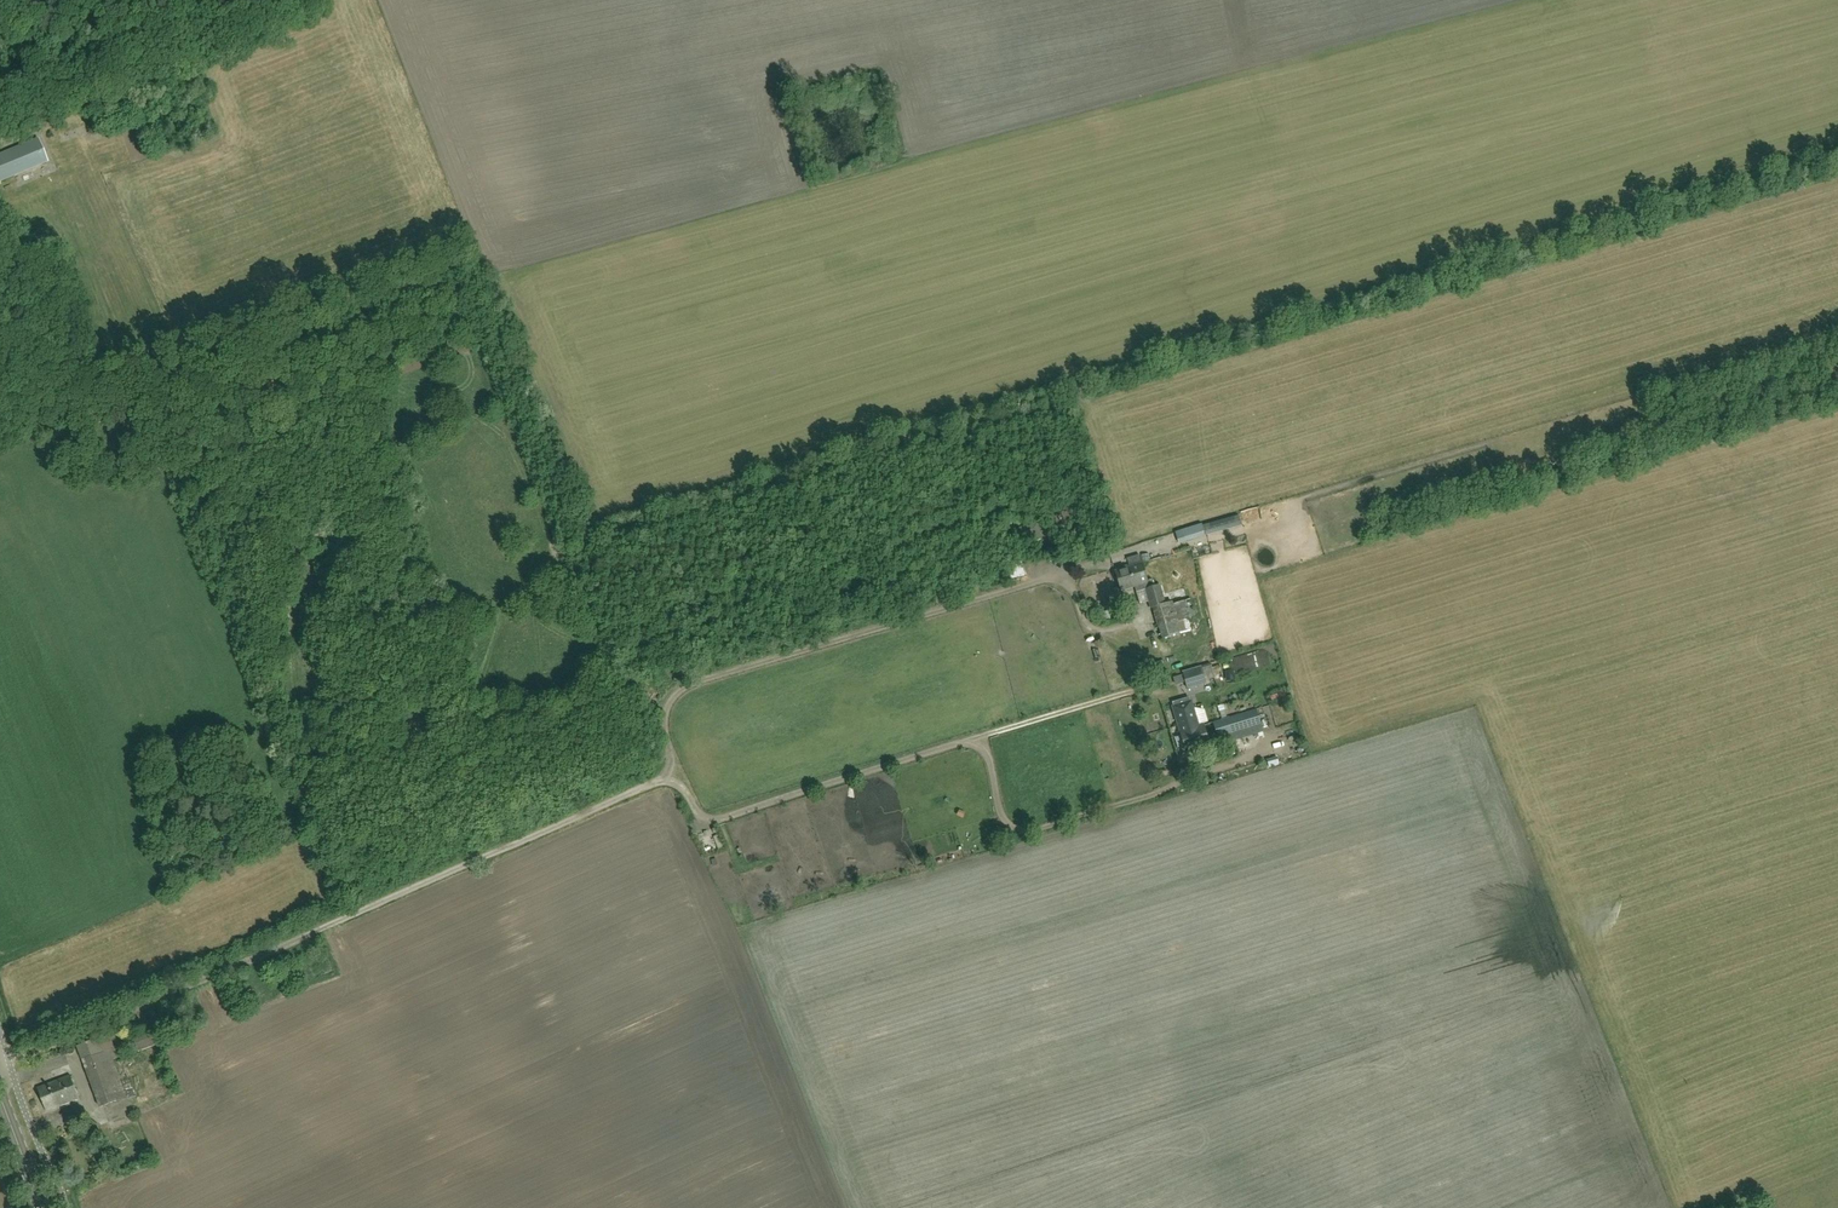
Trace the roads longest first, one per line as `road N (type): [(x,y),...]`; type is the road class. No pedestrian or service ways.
road 1 (track): [(294,0),(35,101),(36,115)]
road 2 (secondary): [(42,1207),(0,1095)]

